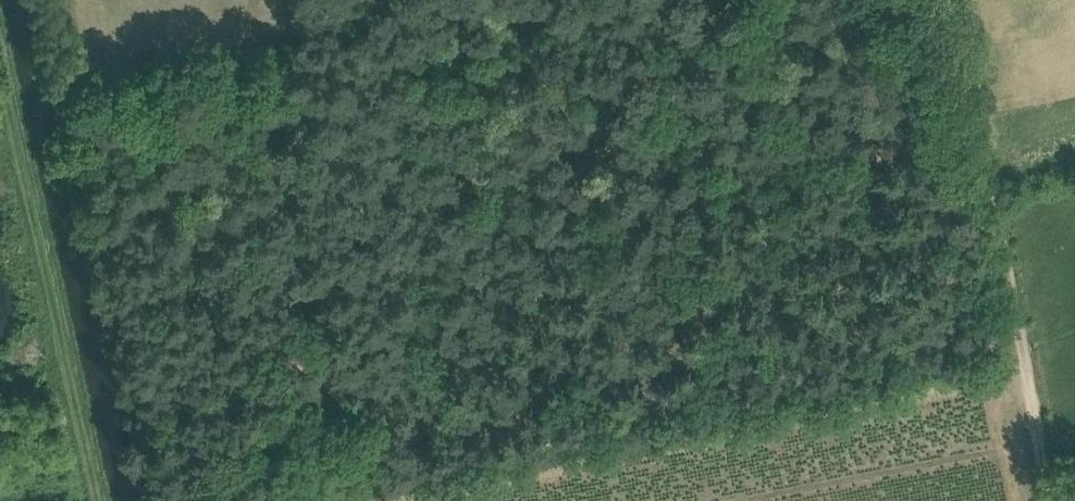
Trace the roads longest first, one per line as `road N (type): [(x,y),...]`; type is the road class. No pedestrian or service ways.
road 1 (track): [(92,500),(13,129)]
road 2 (track): [(1013,346),(942,0)]
road 3 (track): [(1046,500),(1013,346)]

